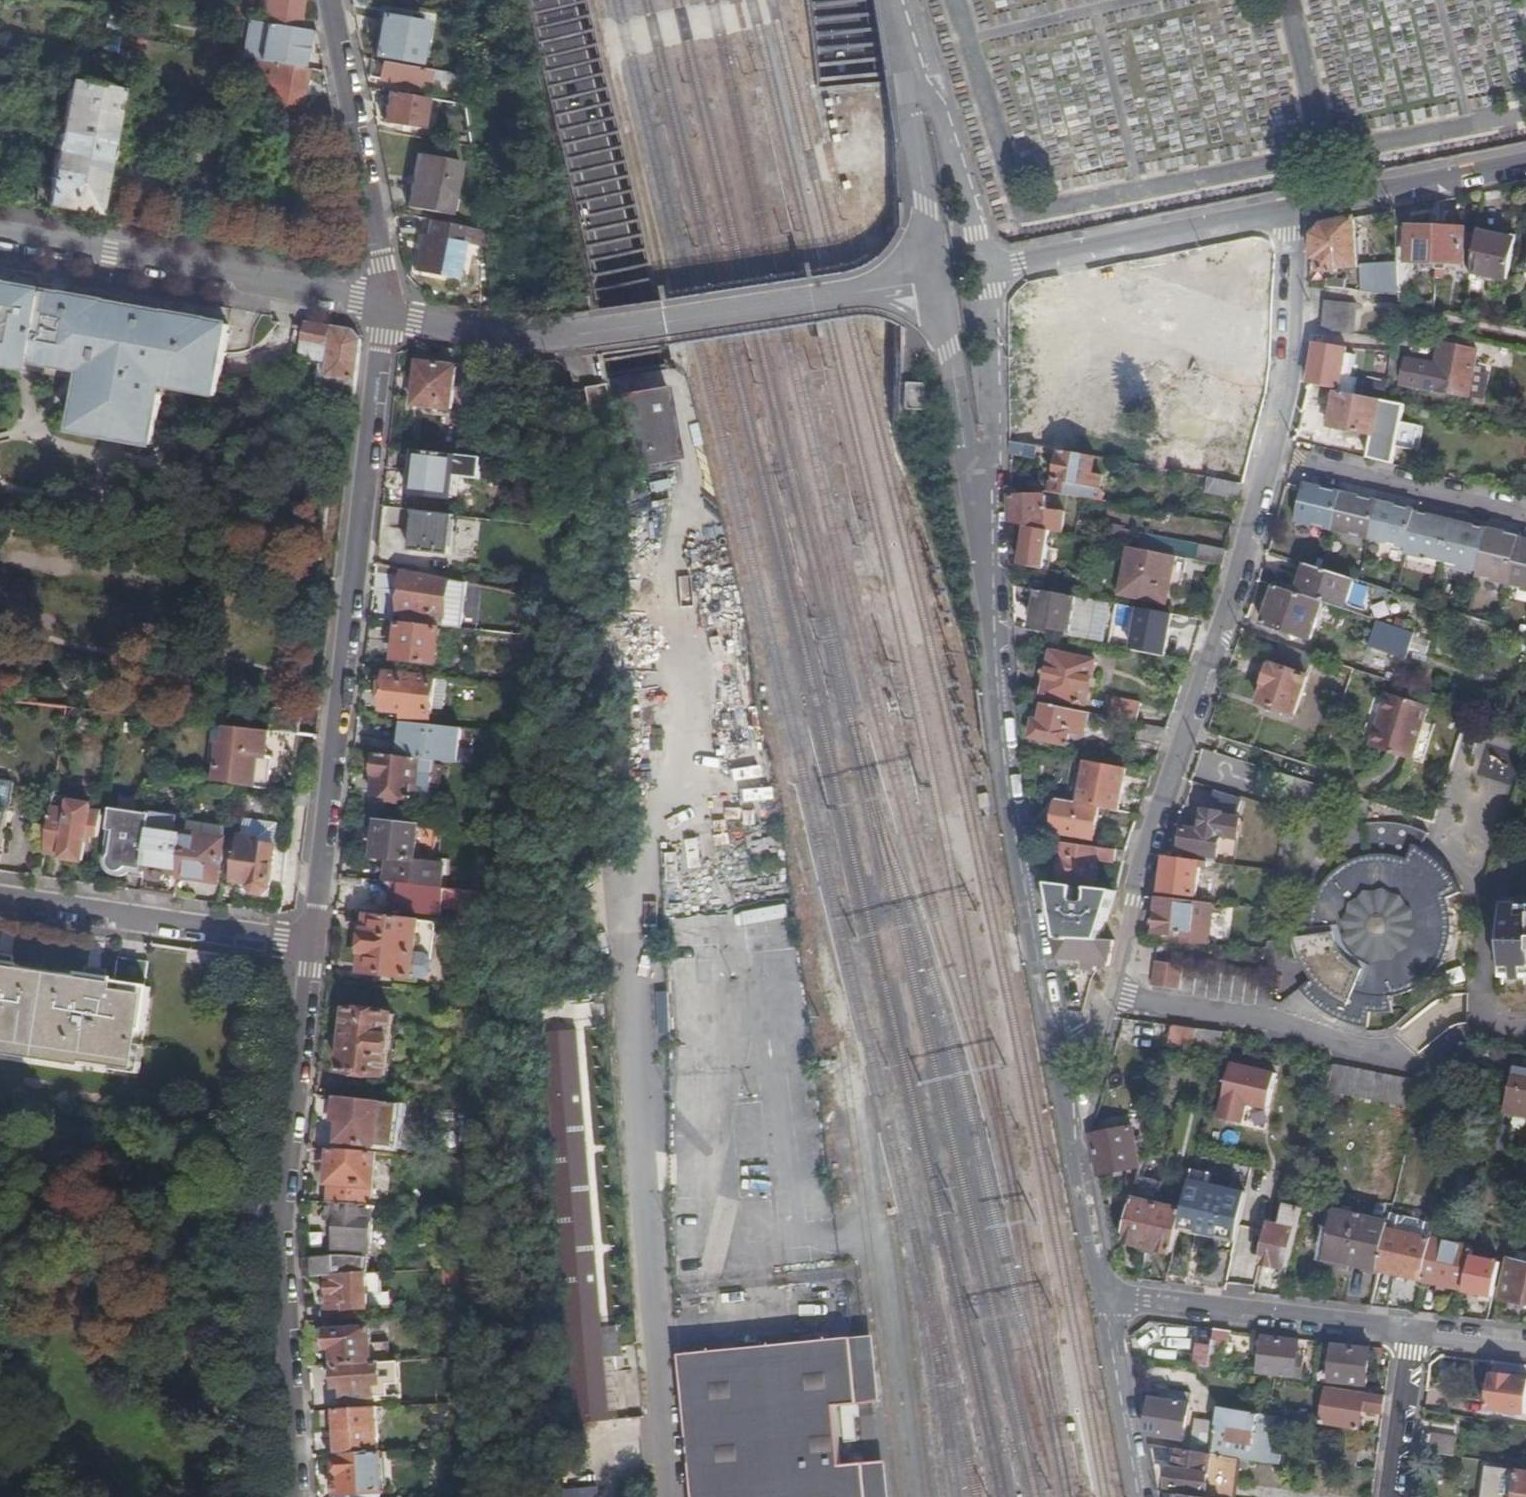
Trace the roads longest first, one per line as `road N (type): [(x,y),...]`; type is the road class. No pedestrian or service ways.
road 1 (motorway): [(553,0),(626,301),(666,572),(709,1044),(701,1270),(717,1496)]
road 2 (motorway): [(790,1496),(770,1276),(779,1131),(813,997),(852,385),(856,246),(830,0)]
road 3 (residential): [(1112,995),(1134,886),(1271,454),(1294,356),(1298,207),(1525,161)]
road 4 (residential): [(678,1496),(633,979),(635,809)]
road 5 (residential): [(382,309),(309,945)]
road 6 (residential): [(936,280),(520,339),(382,309)]
road 7 (residential): [(1049,1046),(997,767),(976,497)]
road 8 (residential): [(309,945),(278,1231),(295,1496)]
road 9 (residential): [(976,497),(993,448),(982,269),(939,107),(905,66)]
road 10 (residential): [(1112,995),(1266,1018),(1431,1062),(1483,1021)]
road 11 (residential): [(382,309),(0,233)]
road 12 (unknown): [(982,269),(1298,207)]
road 13 (residential): [(328,0),(381,266),(382,309)]
road 14 (residential): [(1415,1333),(1103,1297)]
road 15 (residential): [(0,894),(309,945)]
road 16 (residential): [(1103,1297),(1049,1046)]
road 17 (residential): [(976,497),(936,280)]
road 18 (residential): [(936,280),(905,66)]
road 19 (residential): [(1134,1496),(1103,1297)]
road 20 (residential): [(1415,1333),(1388,1496)]

